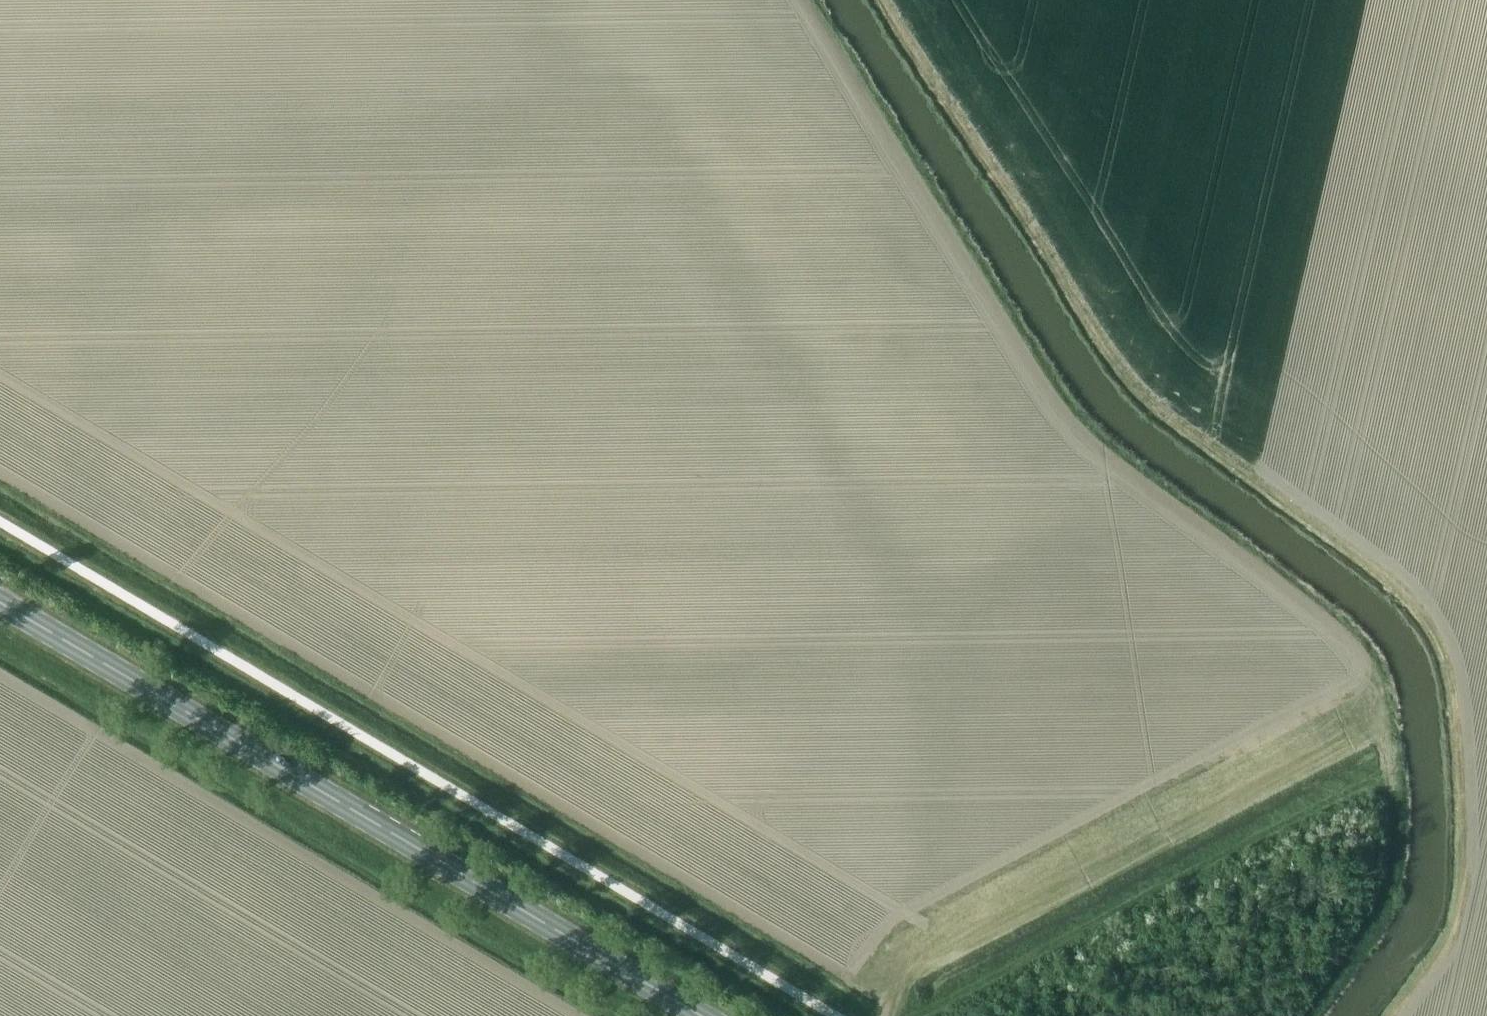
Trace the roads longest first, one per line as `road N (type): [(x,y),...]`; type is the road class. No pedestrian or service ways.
road 1 (secondary): [(694,1015),(0,611)]

